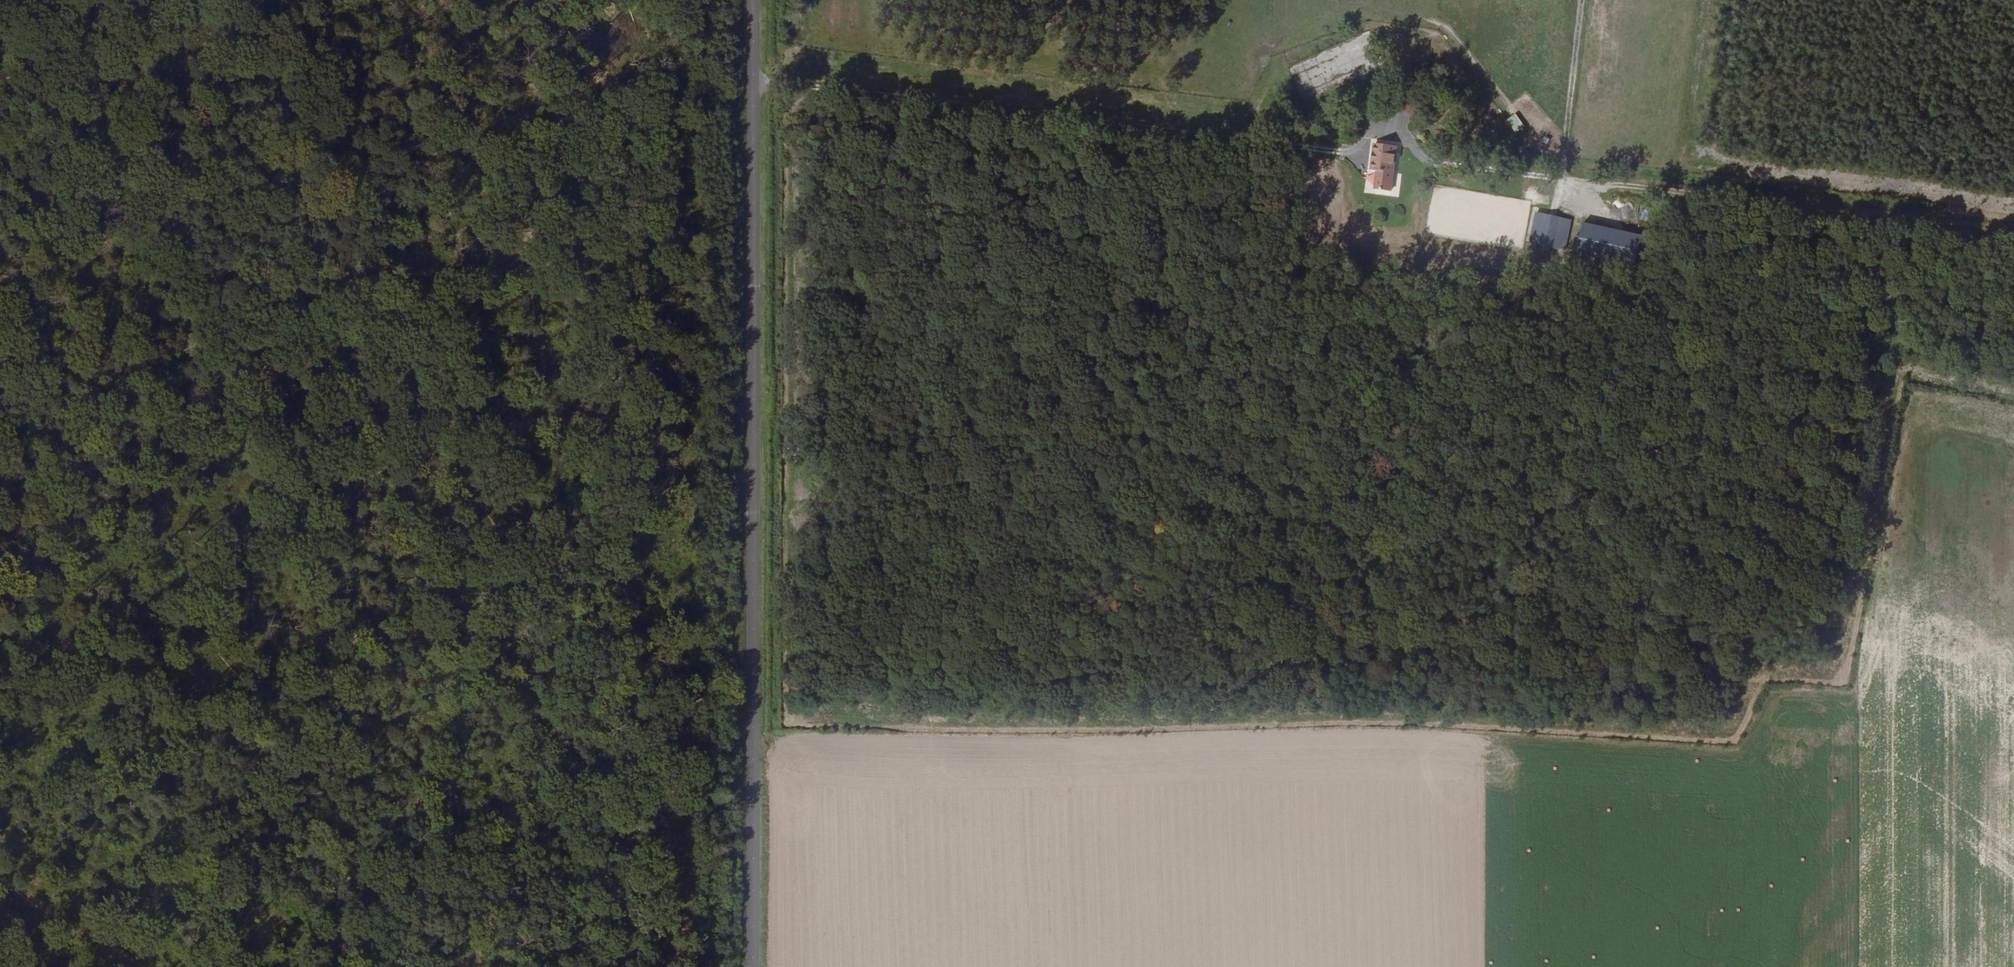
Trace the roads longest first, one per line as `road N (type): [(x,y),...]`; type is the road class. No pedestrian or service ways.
road 1 (tertiary): [(756,0),(760,966)]
road 2 (track): [(756,82),(1342,154)]

